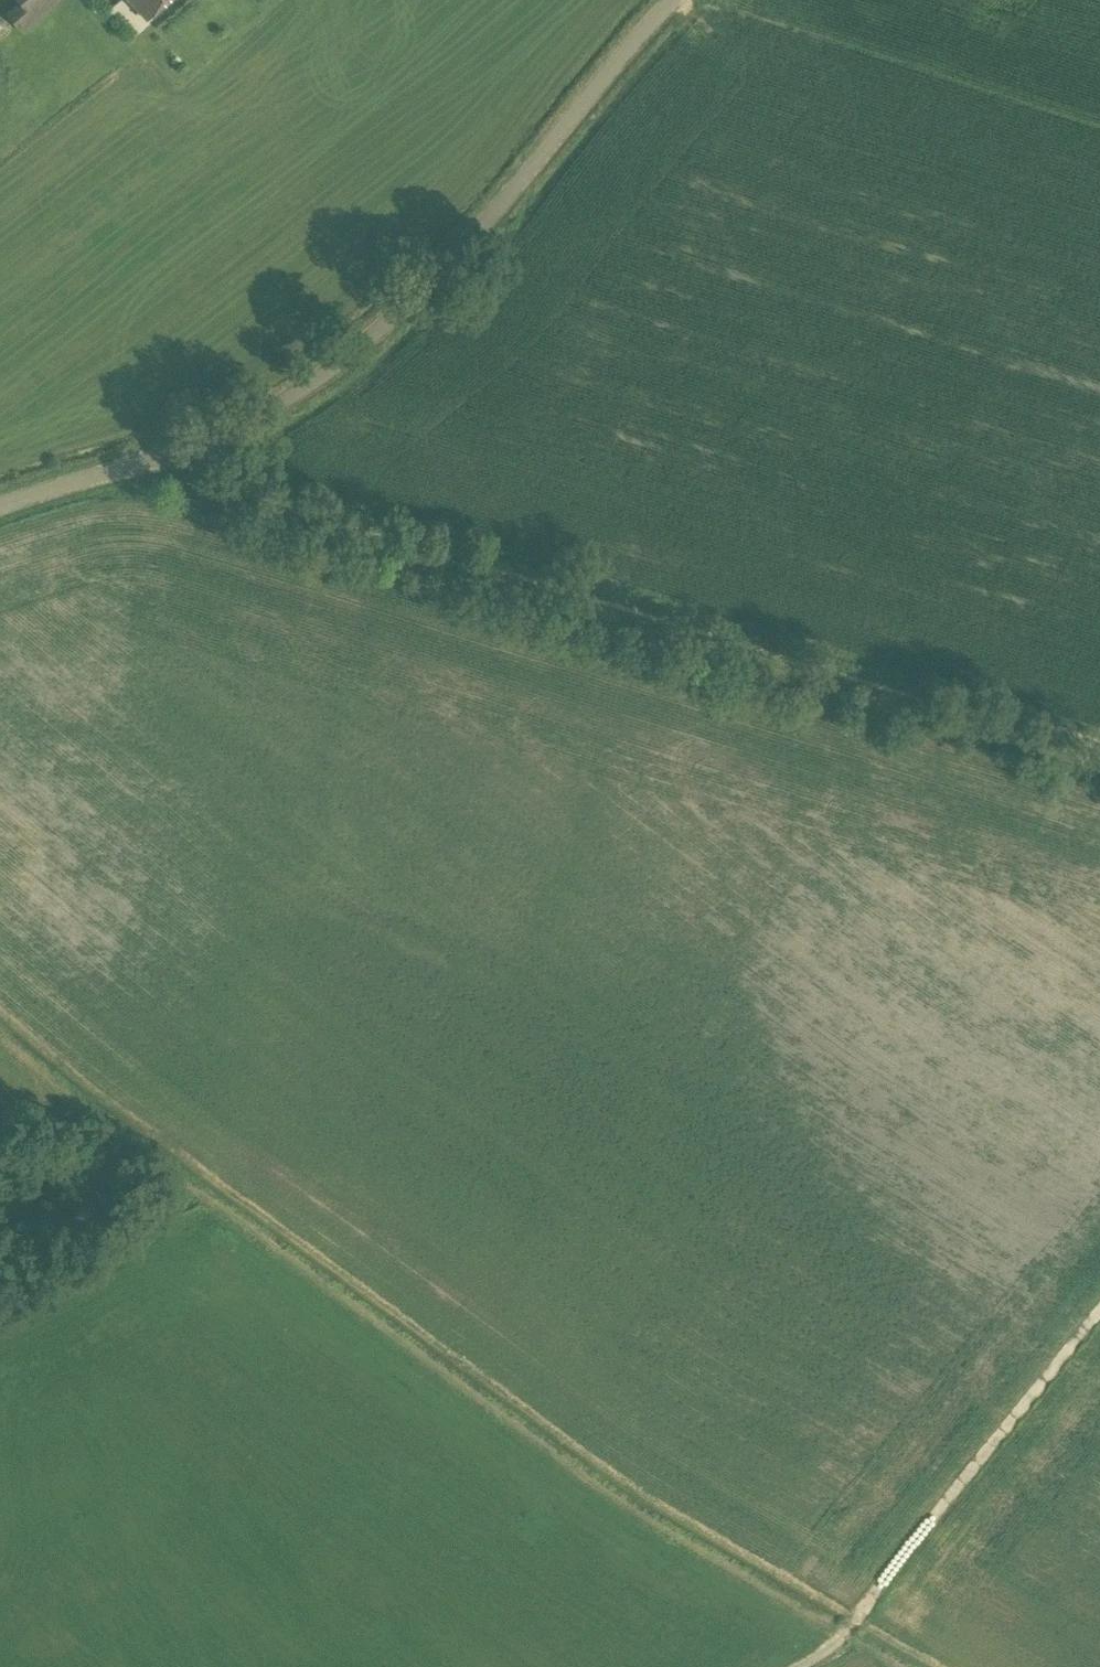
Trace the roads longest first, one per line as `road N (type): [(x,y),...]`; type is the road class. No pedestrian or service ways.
road 1 (track): [(163,454),(189,479),(240,501),(1099,775)]
road 2 (unclassified): [(0,510),(202,441),(274,404),(382,329),(673,0)]
road 3 (track): [(786,1666),(842,1637),(1099,1324)]

